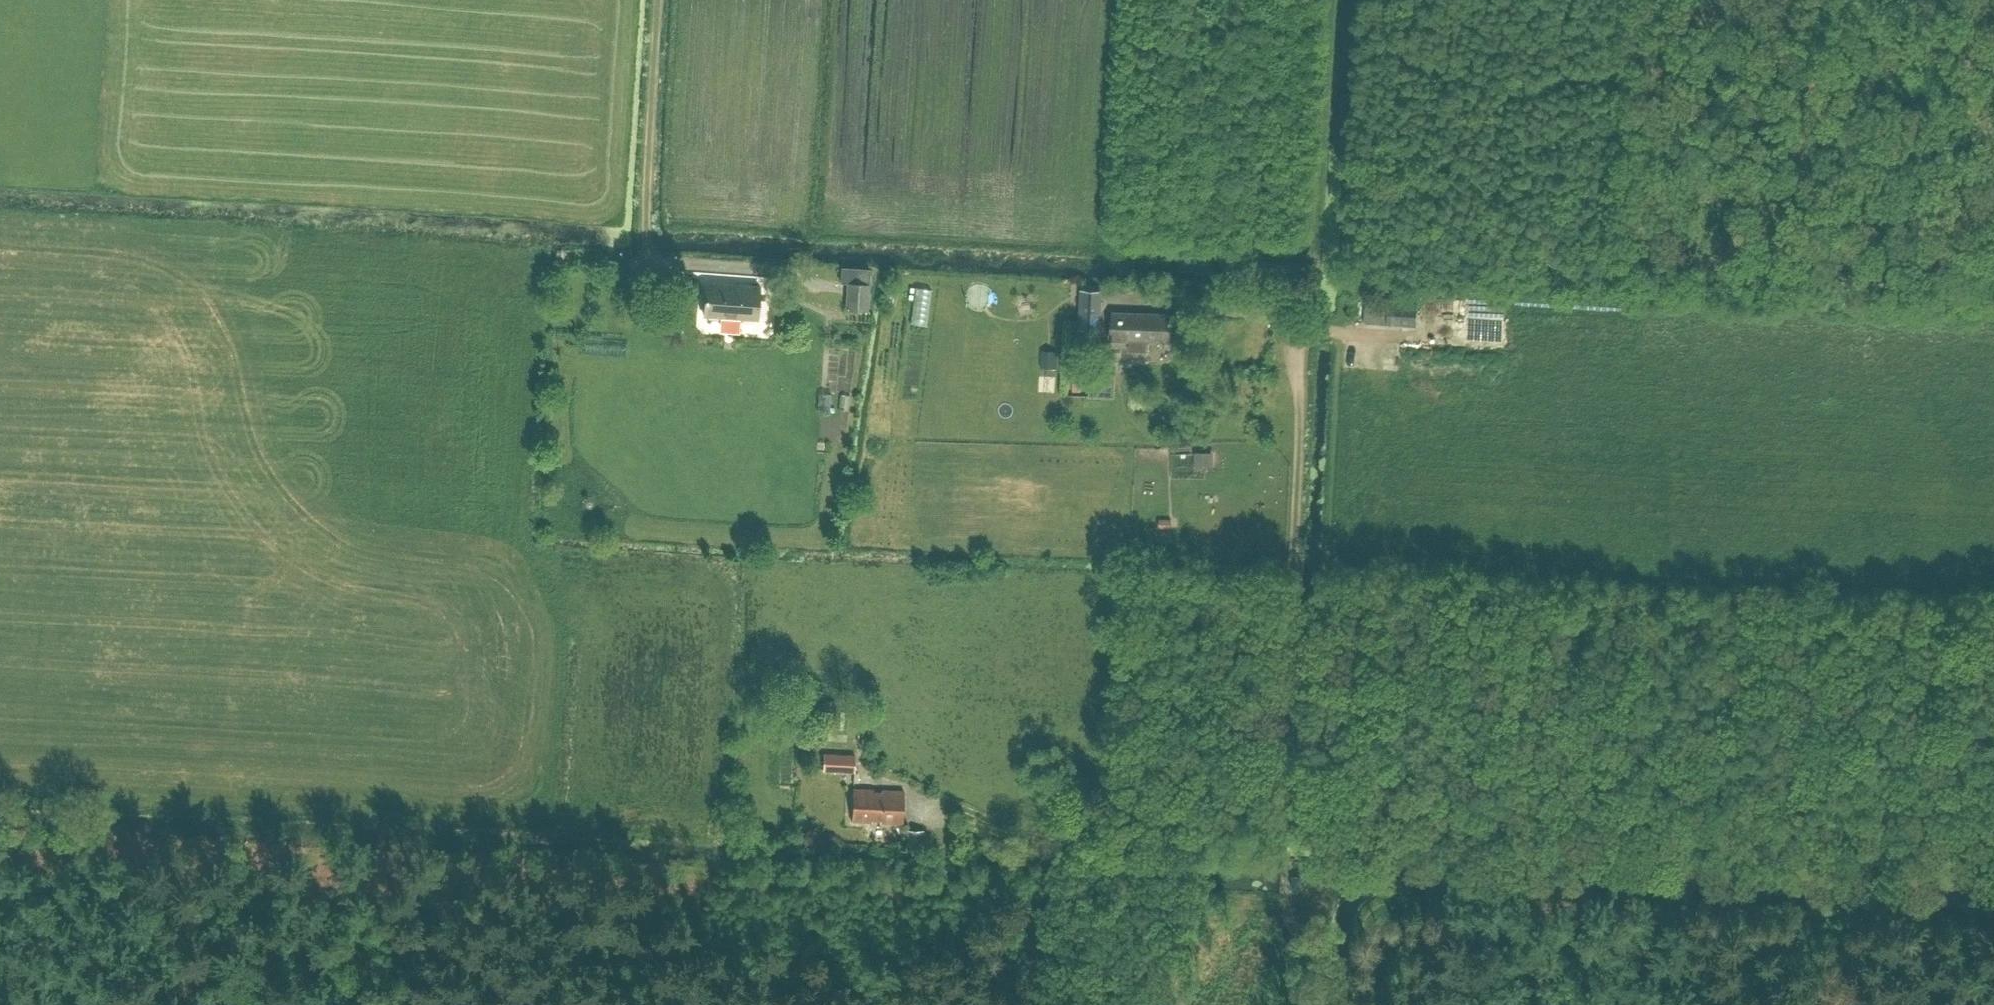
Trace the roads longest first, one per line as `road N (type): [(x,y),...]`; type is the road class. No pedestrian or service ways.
road 1 (track): [(1177,1004),(1184,867),(1194,844),(1282,776),(1303,328)]
road 2 (track): [(660,0),(646,229),(655,260)]

